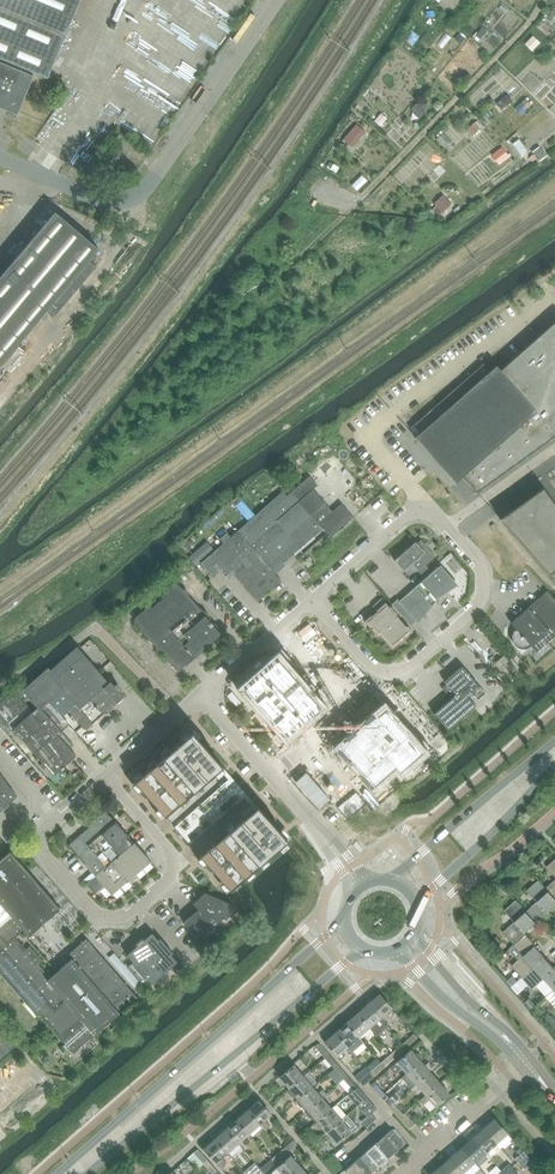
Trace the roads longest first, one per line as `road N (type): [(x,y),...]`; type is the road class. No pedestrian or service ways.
road 1 (residential): [(313,600),(418,513),(437,518),(485,573),(481,605),(396,676),(372,669),(326,615)]
road 2 (secondary): [(344,922),(57,1173)]
road 3 (secondary): [(90,1173),(362,949)]
road 4 (residential): [(109,774),(44,831),(47,855),(98,914),(112,919),(171,877),(173,850)]
road 5 (unclassified): [(121,197),(148,184),(275,0)]
road 6 (residential): [(362,885),(203,695)]
road 7 (secondary): [(554,738),(391,881)]
road 8 (secondary): [(417,906),(554,769)]
road 9 (residential): [(401,1173),(529,1062)]
road 10 (residential): [(203,695),(313,600)]
road 11 (tertiary): [(399,950),(439,994),(510,1041)]
road 12 (tertiary): [(510,1041),(414,935)]
road 13 (unclassified): [(121,197),(0,156)]
road 14 (residential): [(203,695),(109,774)]

